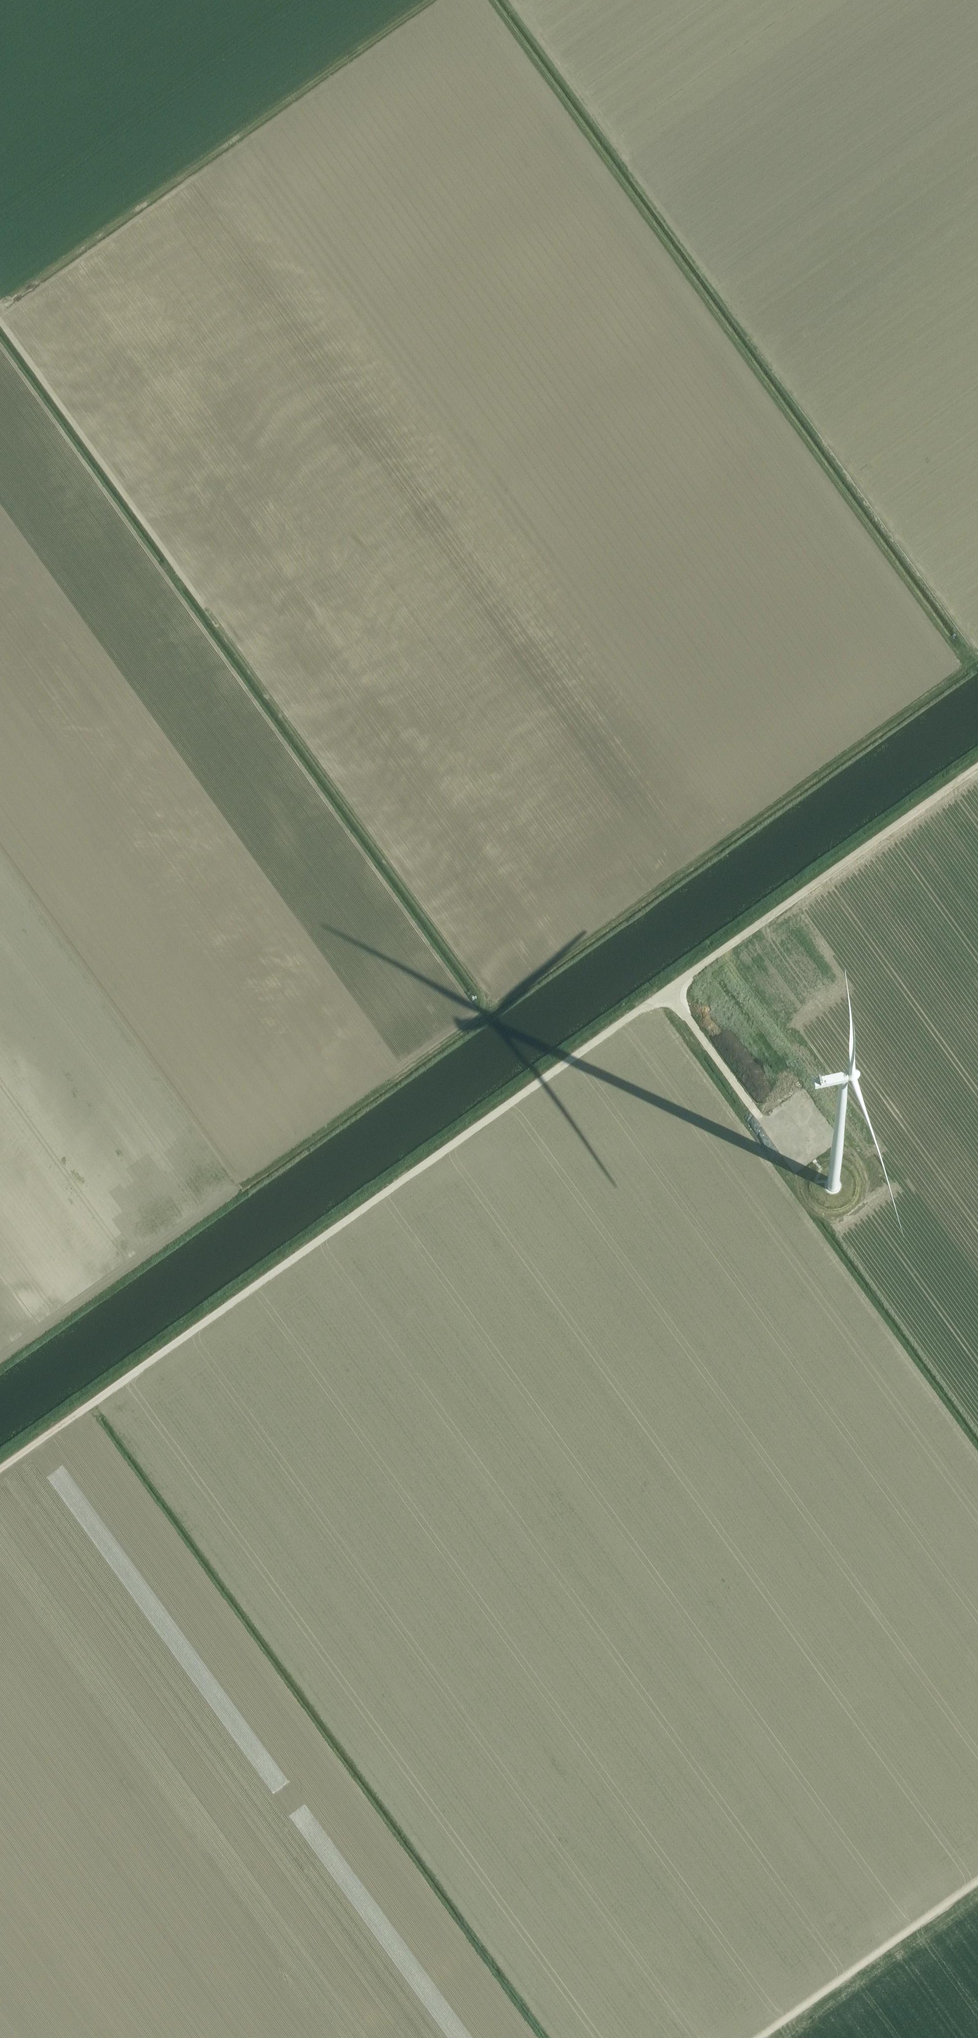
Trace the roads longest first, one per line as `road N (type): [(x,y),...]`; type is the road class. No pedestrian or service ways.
road 1 (unclassified): [(196,604),(0,330)]

